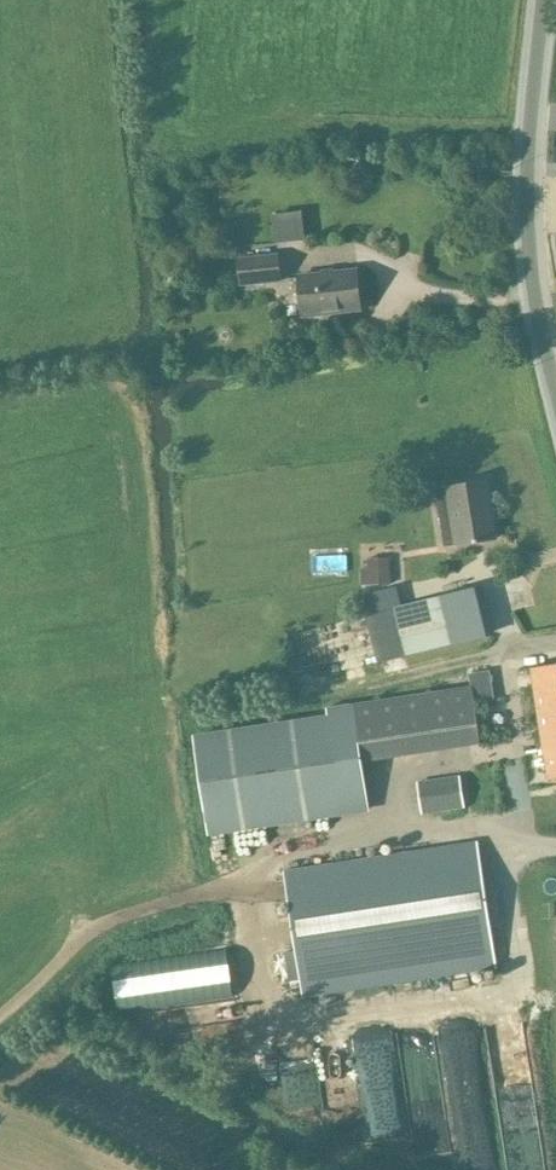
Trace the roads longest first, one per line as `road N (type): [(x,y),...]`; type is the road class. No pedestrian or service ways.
road 1 (secondary): [(555,386),(532,281),(530,177),(544,0)]
road 2 (track): [(0,1019),(95,928),(233,884)]

